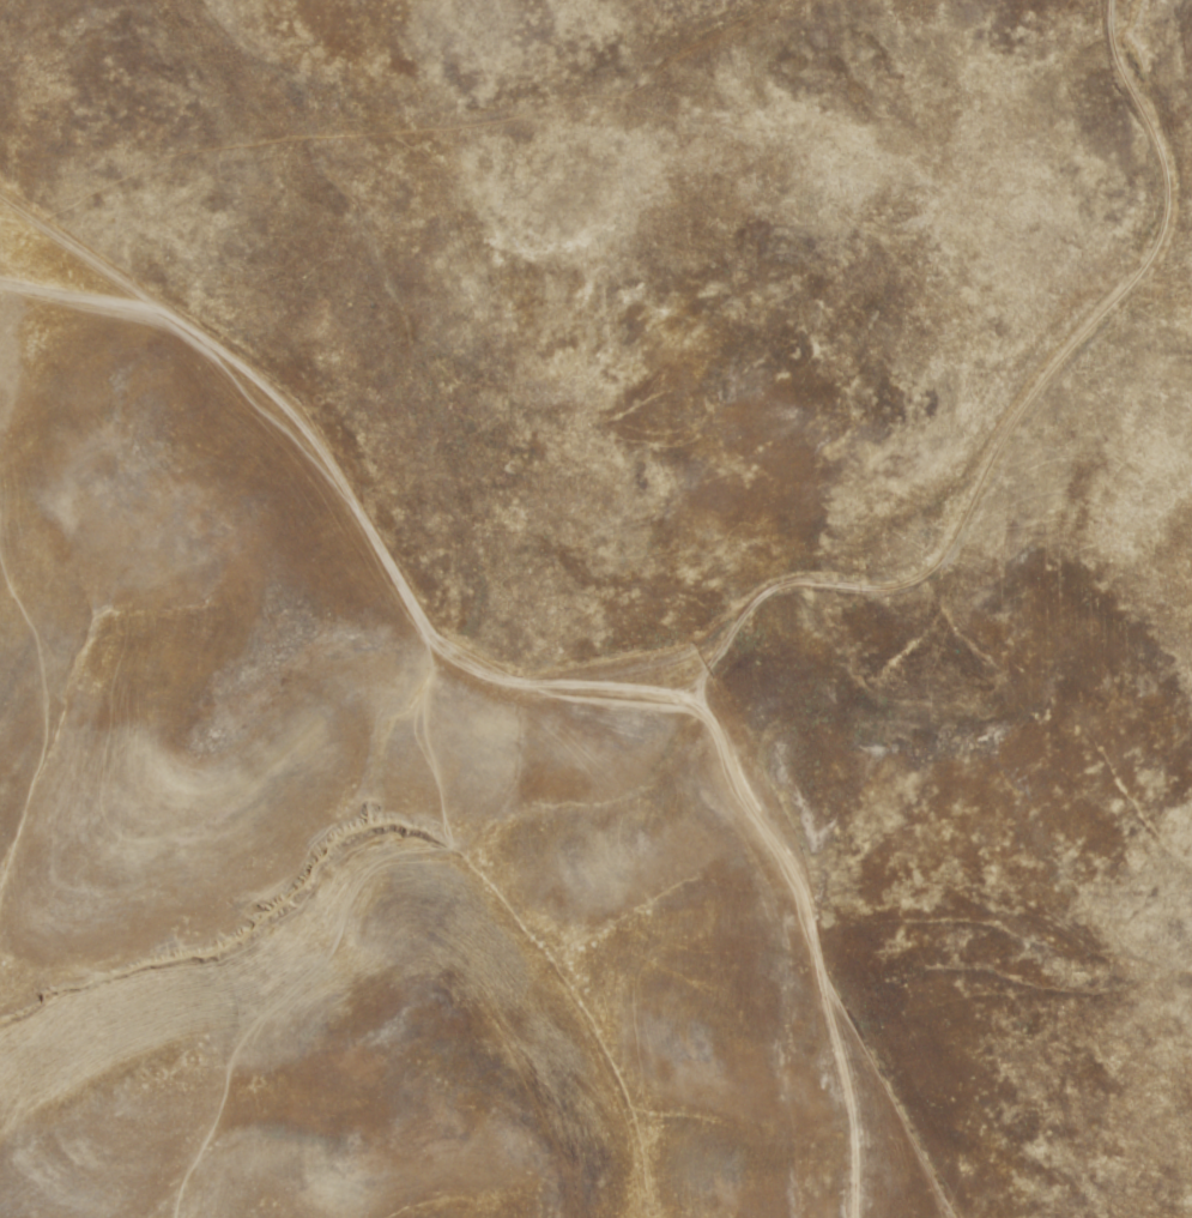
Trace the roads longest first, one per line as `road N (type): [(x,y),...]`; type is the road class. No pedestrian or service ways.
road 1 (track): [(850,1217),(853,1120),(798,887),(691,699),(545,689),(458,655),(423,627),(316,441),(271,387),(0,189)]
road 2 (track): [(1110,0),(1170,200),(1154,257),(1047,372),(958,531),(925,572),(897,584),(812,578),(766,589),(691,699)]

